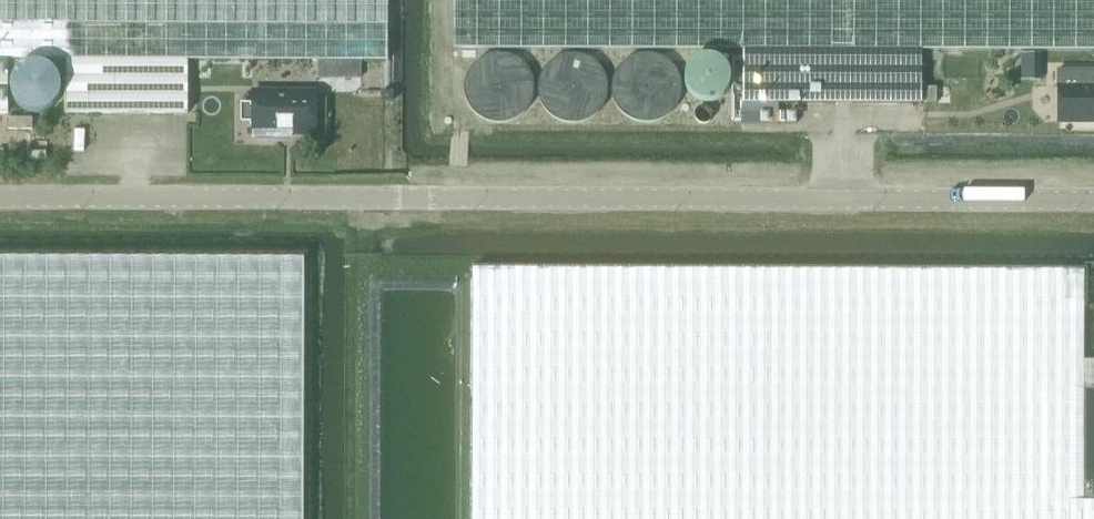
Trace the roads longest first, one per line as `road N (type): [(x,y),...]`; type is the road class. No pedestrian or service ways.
road 1 (unclassified): [(1093,204),(0,200)]

